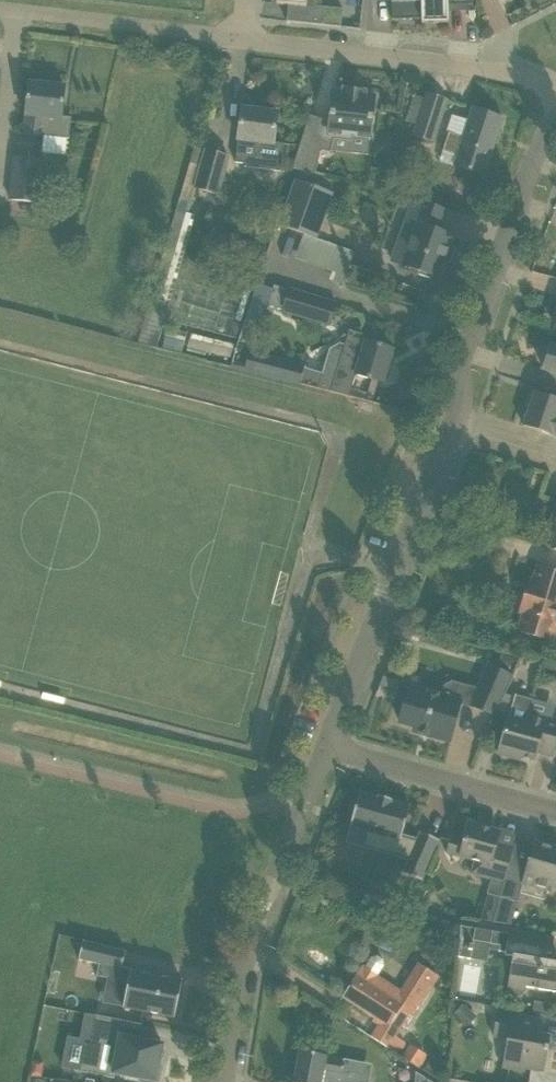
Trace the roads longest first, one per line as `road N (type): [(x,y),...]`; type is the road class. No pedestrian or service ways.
road 1 (residential): [(337,748),(461,401),(459,364),(536,147),(555,119)]
road 2 (residential): [(227,1081),(264,909),(337,748)]
road 3 (residential): [(555,91),(539,79),(239,36)]
road 4 (residential): [(239,36),(0,8)]
road 5 (residential): [(555,815),(337,748)]

